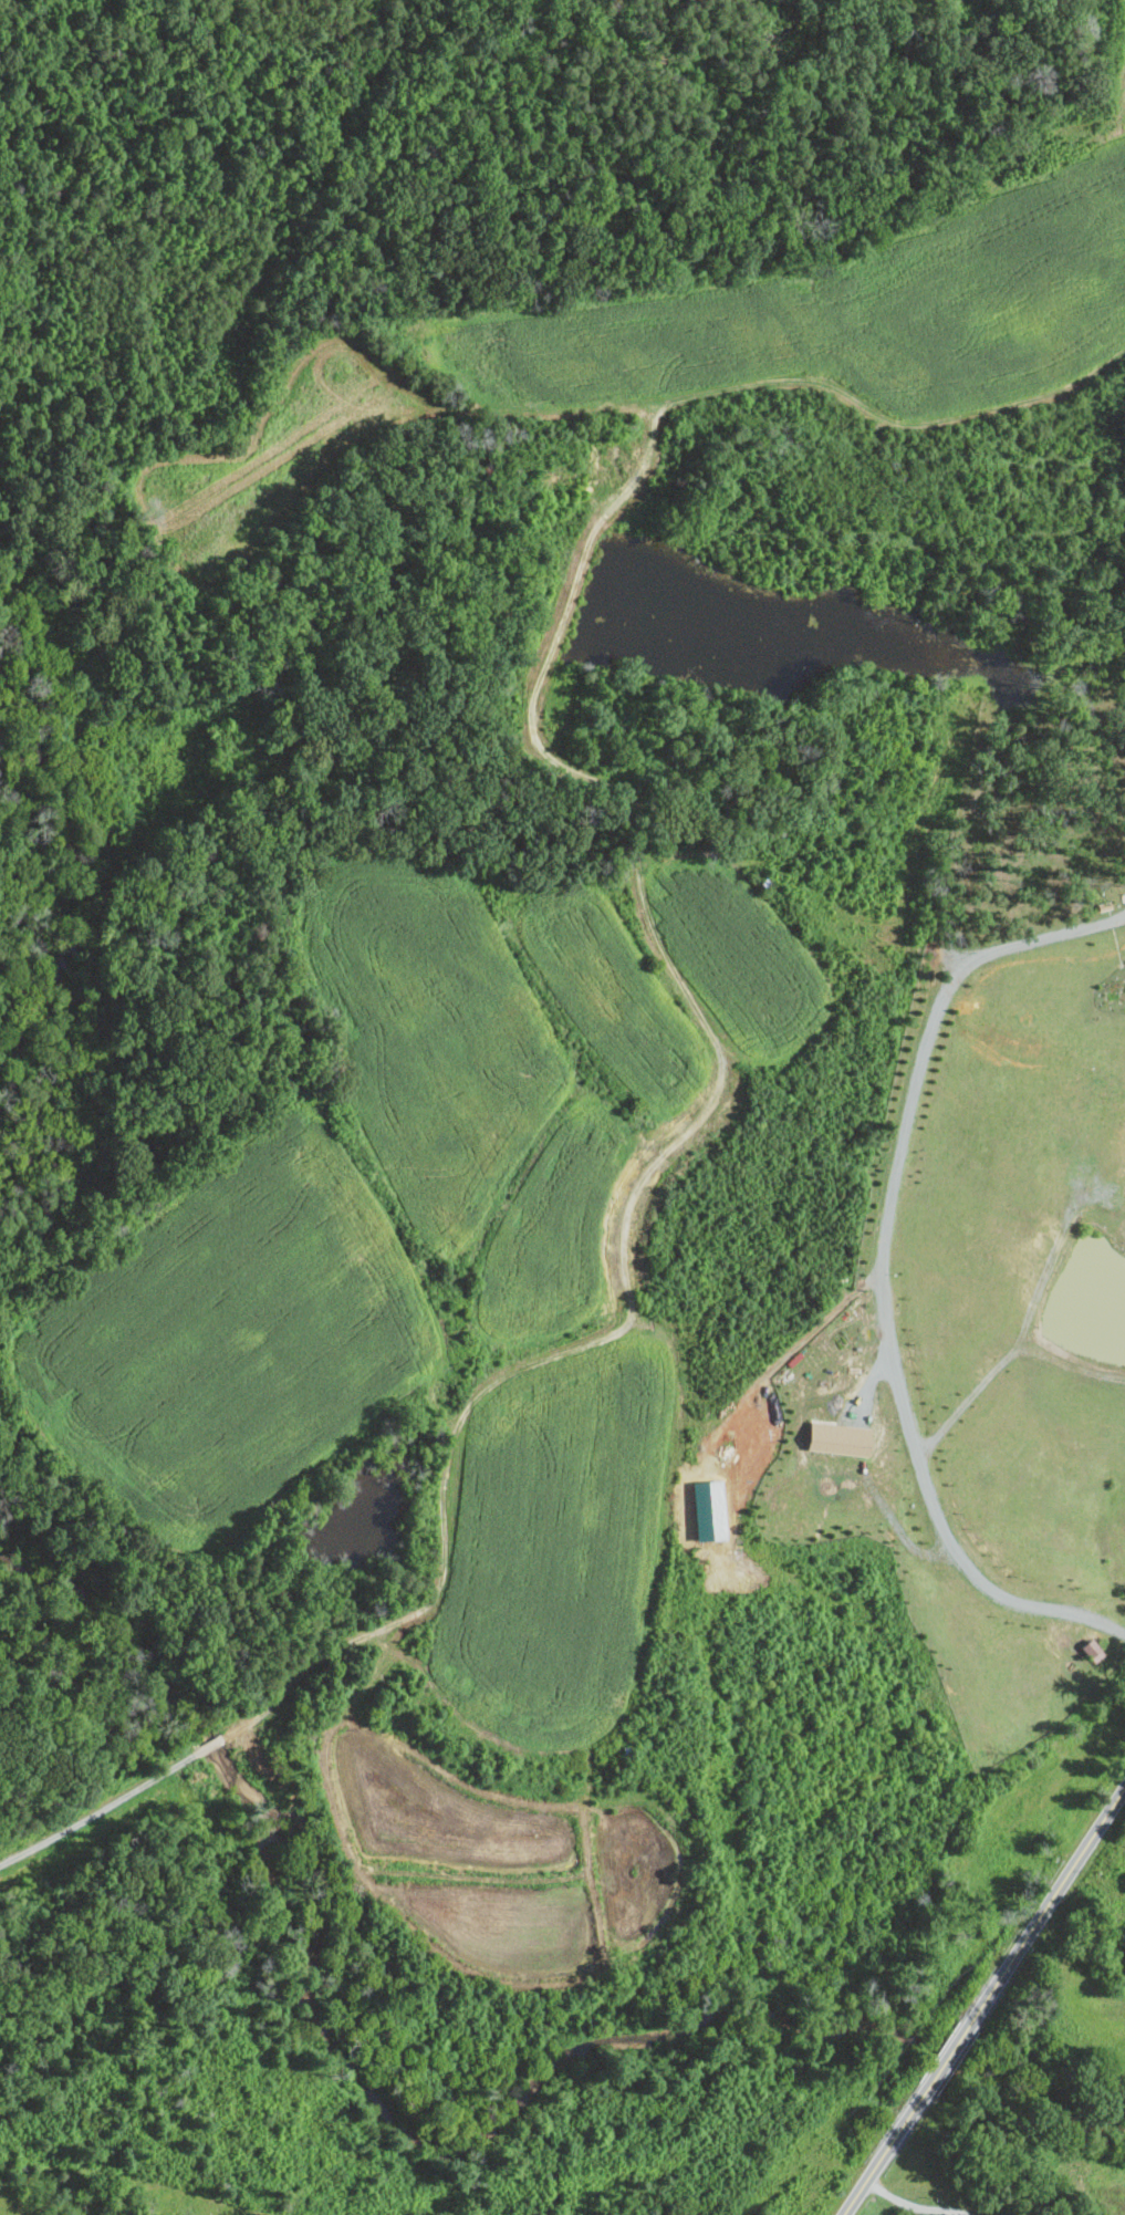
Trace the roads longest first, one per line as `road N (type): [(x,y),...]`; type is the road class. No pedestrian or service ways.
road 1 (tertiary): [(971,2024),(1124,1790)]
road 2 (tertiary): [(845,2214),(926,2091)]

